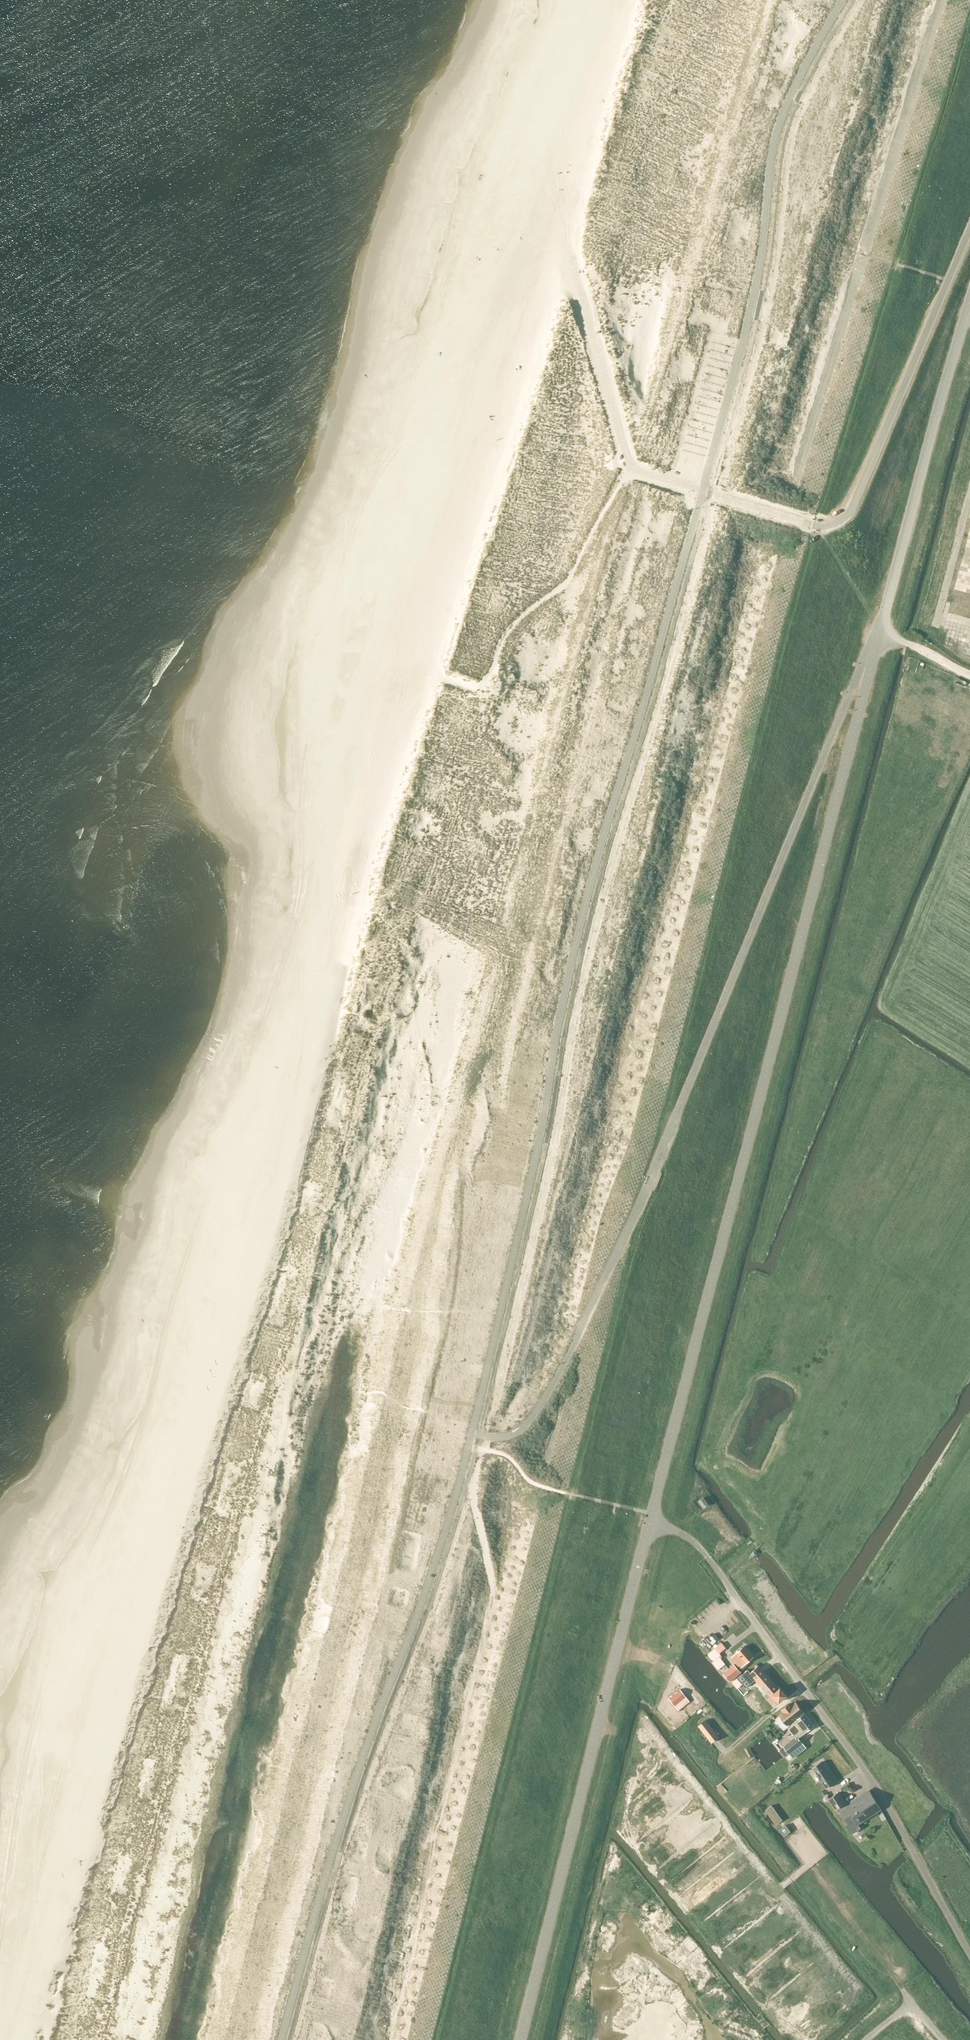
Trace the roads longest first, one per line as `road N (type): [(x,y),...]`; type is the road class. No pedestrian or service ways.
road 1 (unclassified): [(969,1954),(909,1844)]

